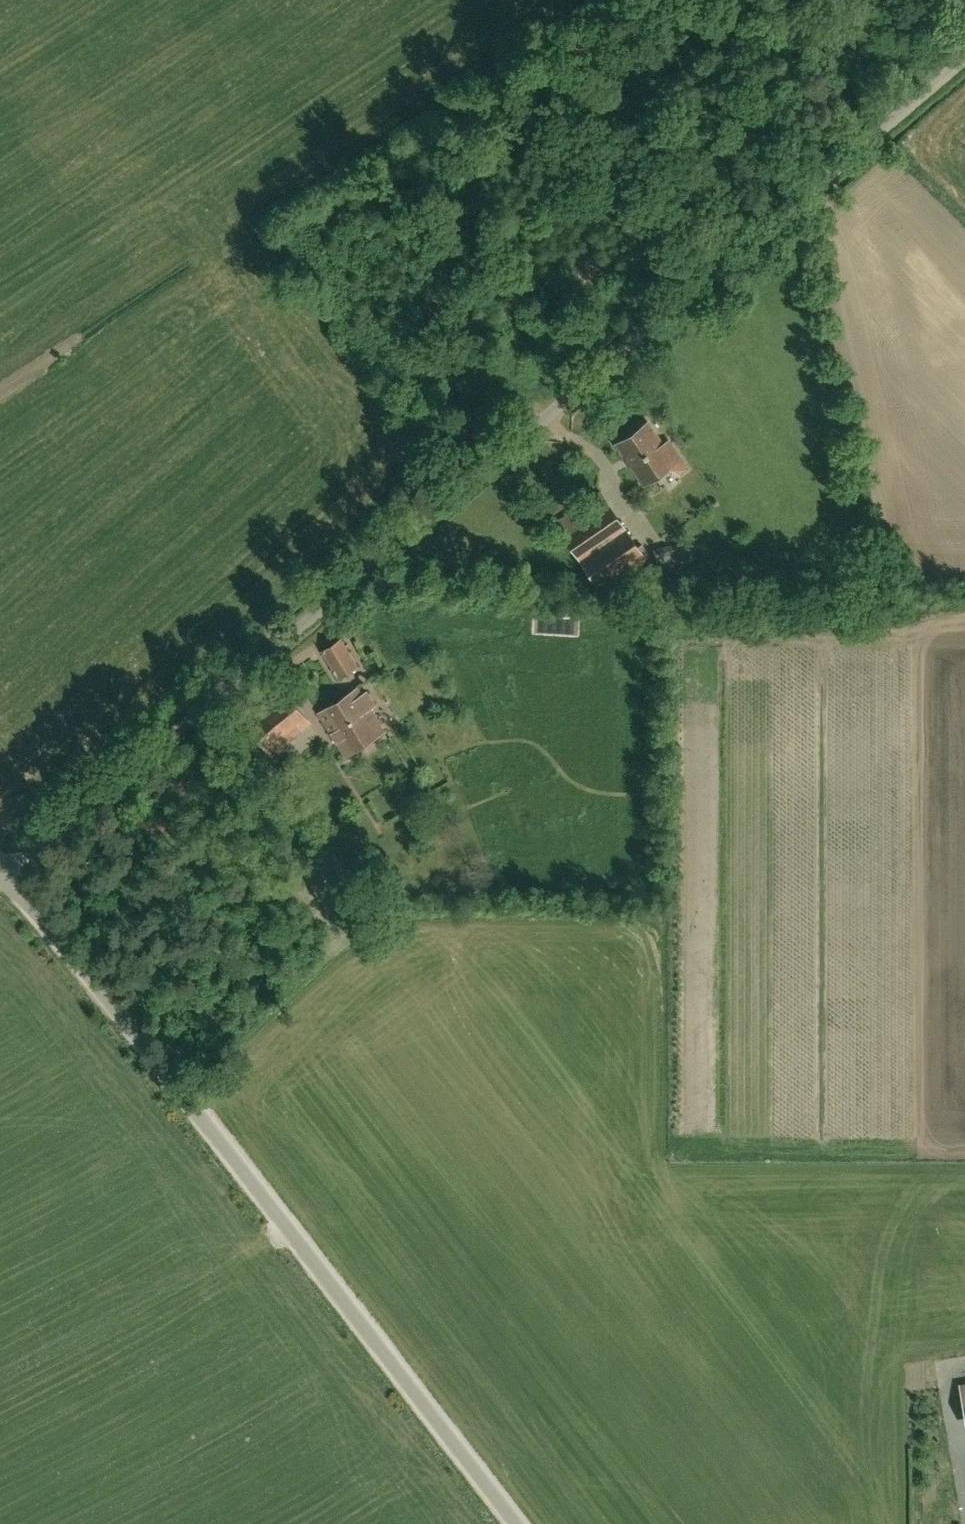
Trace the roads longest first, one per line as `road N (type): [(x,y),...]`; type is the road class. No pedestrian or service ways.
road 1 (unclassified): [(3,876),(964,60)]
road 2 (unclassified): [(514,1523),(3,876)]

